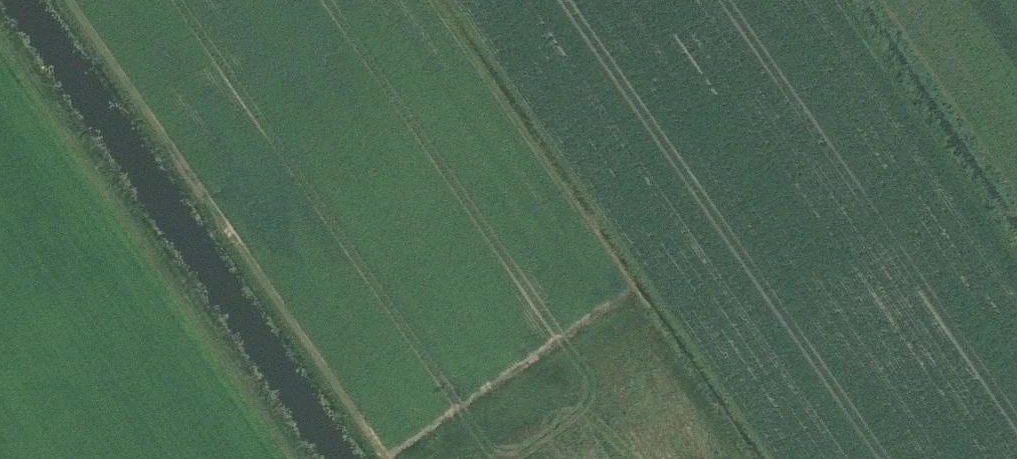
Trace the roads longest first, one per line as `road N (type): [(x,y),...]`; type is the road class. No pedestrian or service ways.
road 1 (track): [(386,458),(69,0)]
road 2 (track): [(293,458),(0,37)]

